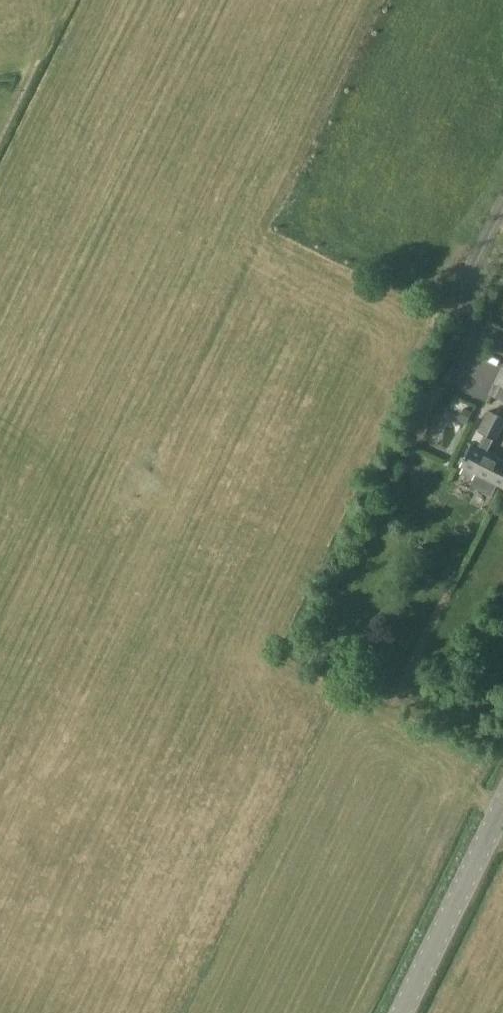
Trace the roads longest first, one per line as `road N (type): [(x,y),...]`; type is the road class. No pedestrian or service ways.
road 1 (tertiary): [(400,1012),(502,804)]

